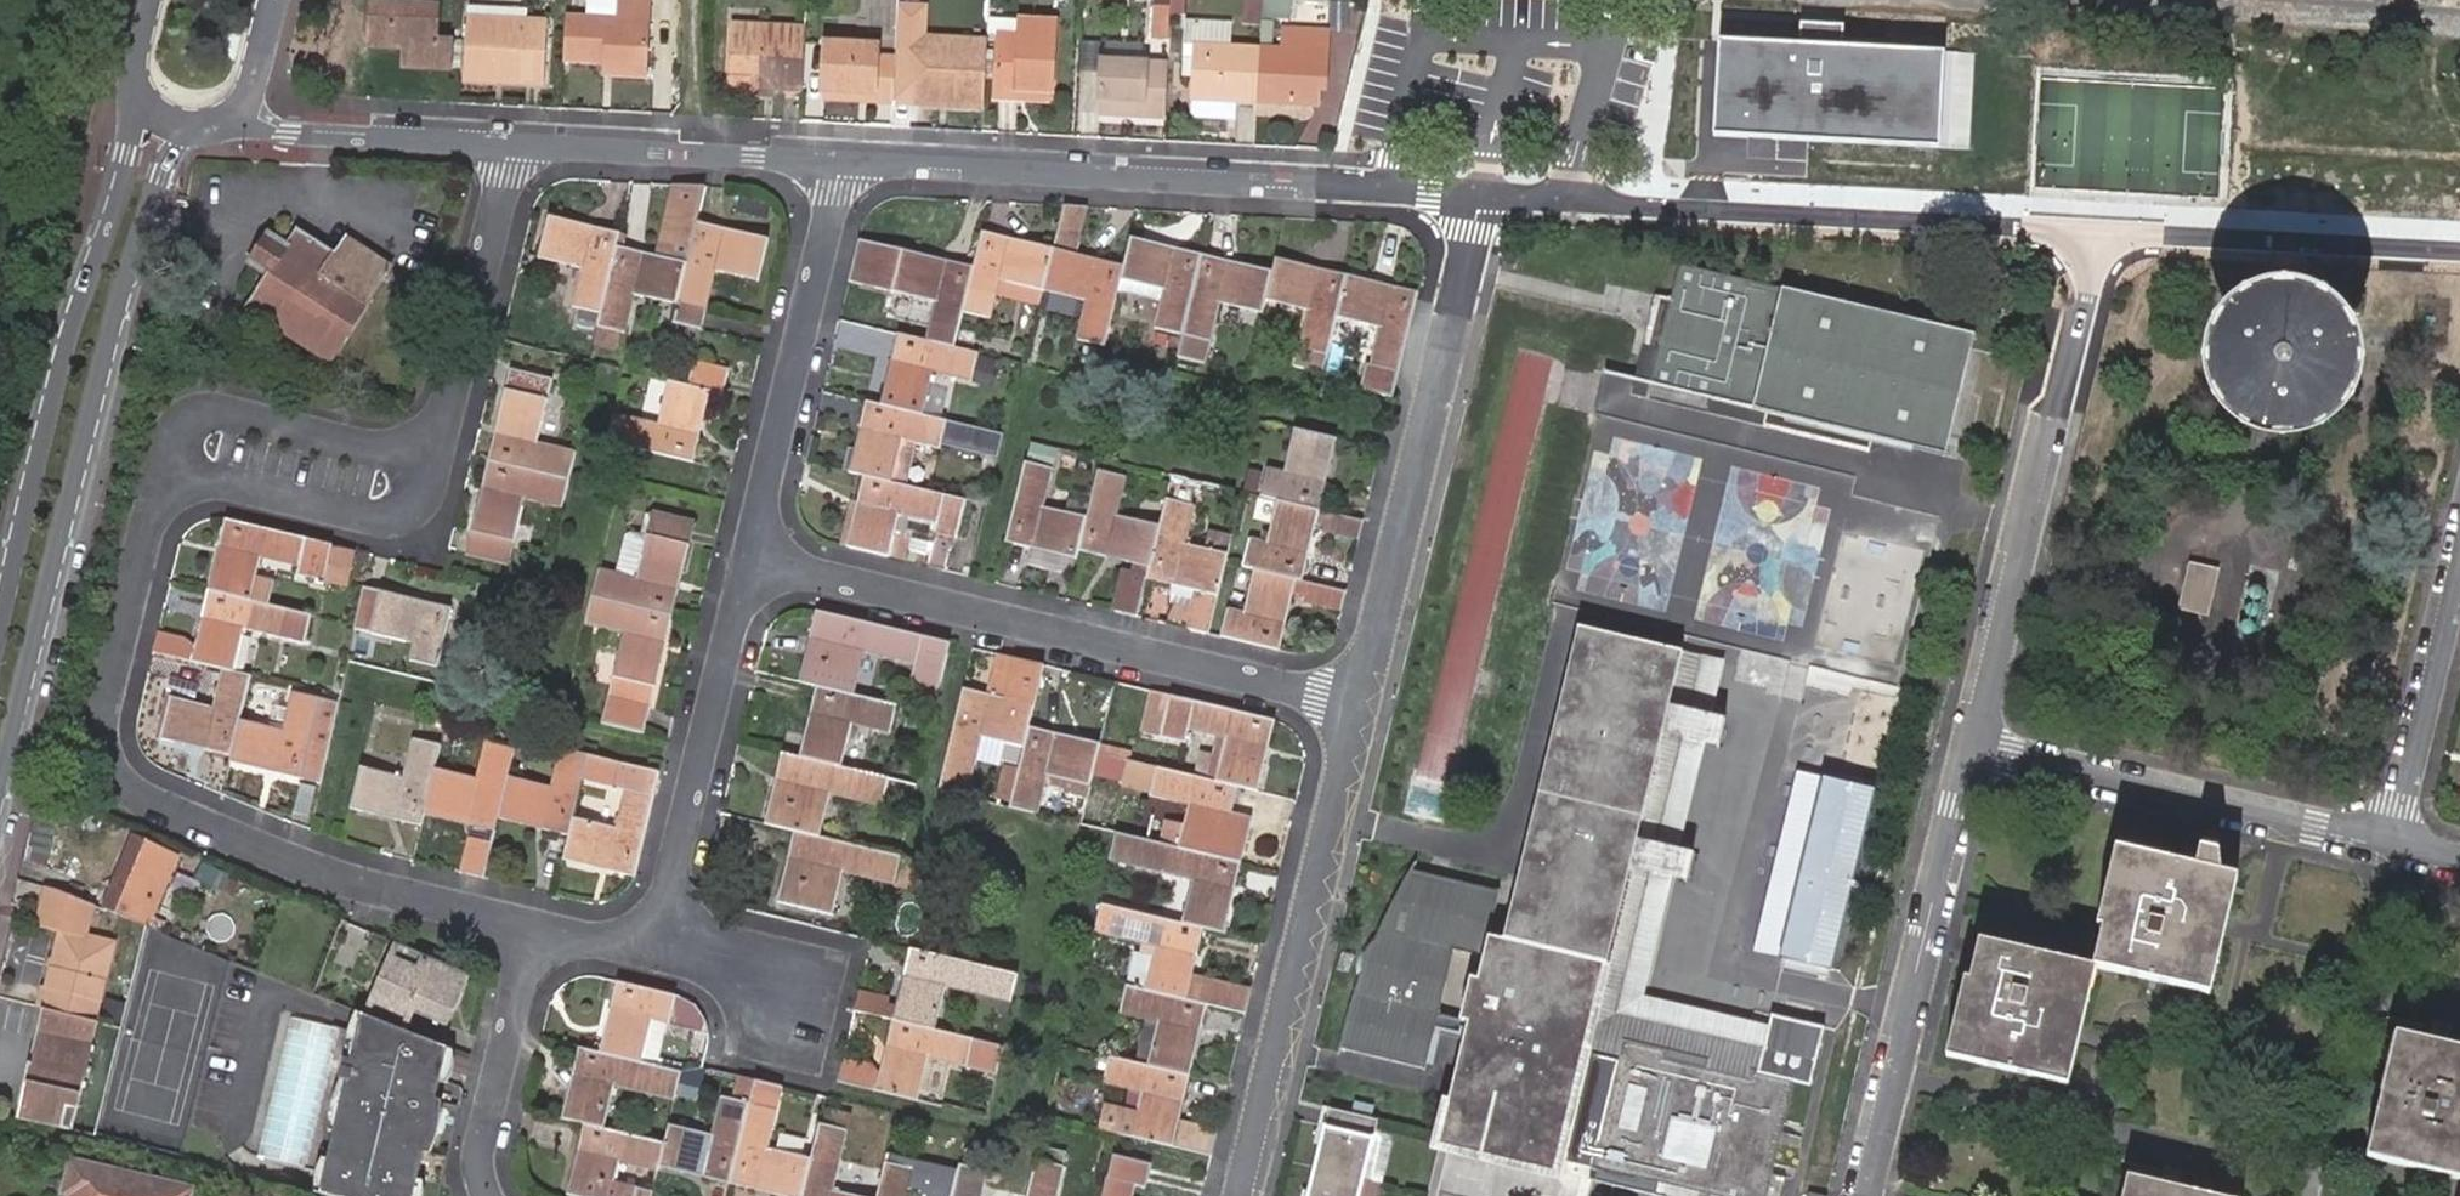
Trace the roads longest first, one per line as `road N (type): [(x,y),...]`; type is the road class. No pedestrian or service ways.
road 1 (residential): [(164,481),(107,713),(110,763),(148,793),(318,869),(532,931)]
road 2 (secondary): [(0,794),(99,383),(162,174),(218,119)]
road 3 (residential): [(844,165),(1484,198)]
road 4 (residential): [(1358,705),(748,565)]
road 5 (residential): [(1484,198),(2095,230)]
road 6 (secondary): [(138,88),(129,153),(59,383),(0,644)]
road 7 (residential): [(2095,230),(1973,743)]
road 8 (residential): [(1358,705),(1484,198)]
road 9 (residential): [(1239,1195),(1358,705)]
road 10 (residential): [(1973,743),(1864,1195)]
road 11 (residential): [(2393,838),(1973,743)]
road 12 (residential): [(844,165),(748,565)]
road 13 (residential): [(748,565),(654,954)]
road 14 (residential): [(2459,249),(2095,230)]
road 15 (residential): [(164,481),(368,530),(405,524),(423,502),(441,426)]
road 16 (residential): [(509,147),(844,165)]
road 17 (residential): [(441,426),(388,455),(233,415),(192,428),(164,481)]
road 18 (residential): [(218,119),(286,134),(509,147)]
road 19 (residential): [(2459,553),(2393,838)]
road 20 (residential): [(509,147),(441,426)]
road 21 (residential): [(532,931),(481,1139),(491,1195)]
road 22 (residential): [(654,954),(792,989),(804,1062)]
road 23 (residential): [(1484,198),(1528,0)]
road 24 (secondary): [(218,119),(244,100),(274,0)]
road 25 (residential): [(532,931),(654,954)]

